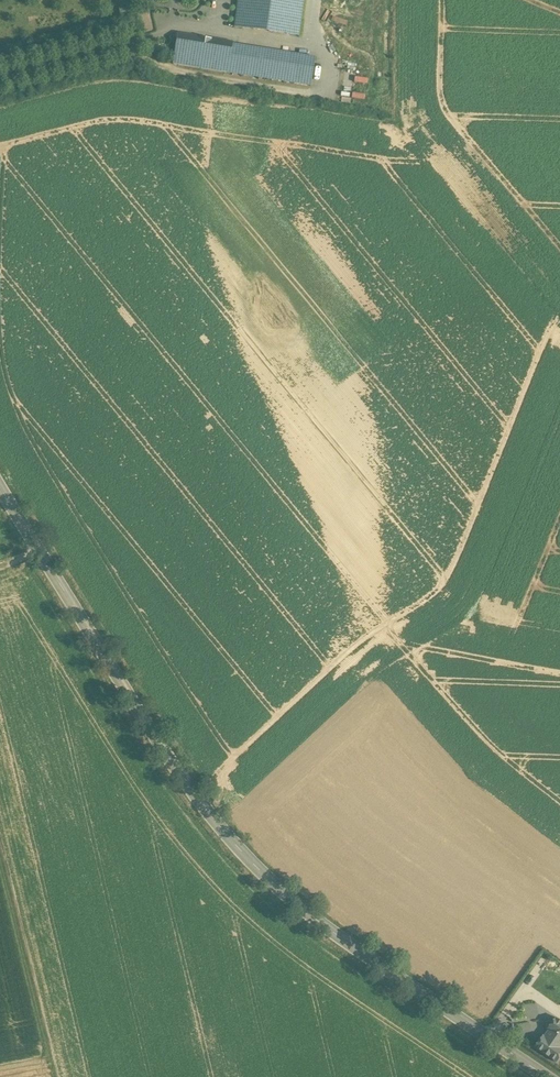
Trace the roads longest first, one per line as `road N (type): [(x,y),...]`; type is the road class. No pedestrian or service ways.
road 1 (secondary): [(548,1076),(324,927),(240,847),(186,787),(0,490)]

